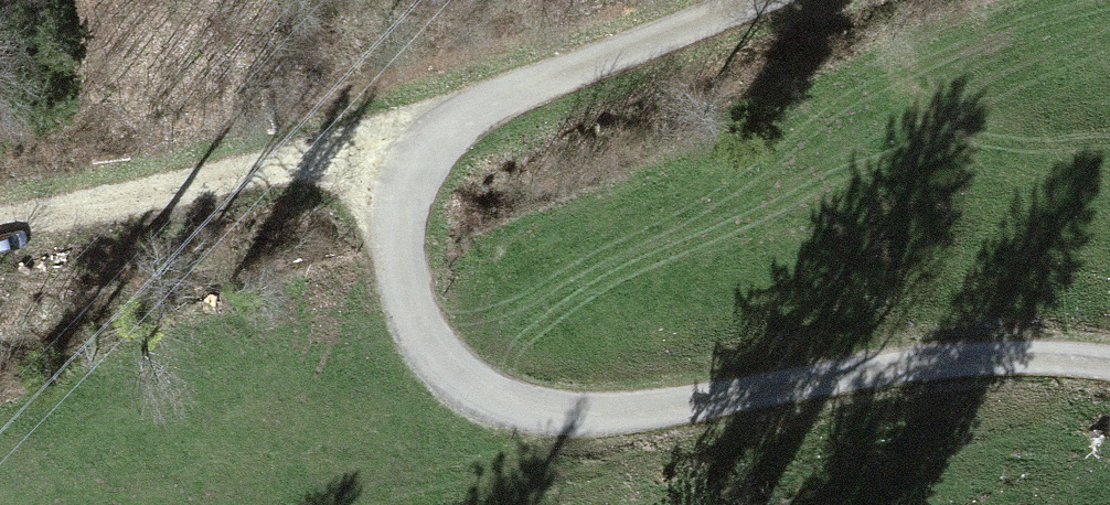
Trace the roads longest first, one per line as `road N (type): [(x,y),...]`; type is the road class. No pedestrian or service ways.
road 1 (track): [(748,0),(490,101),(422,153),(398,232),(404,269),(414,315),(465,381),(554,414),(615,415),(995,358),(1109,364)]
road 2 (track): [(422,153),(352,148),(0,222)]

